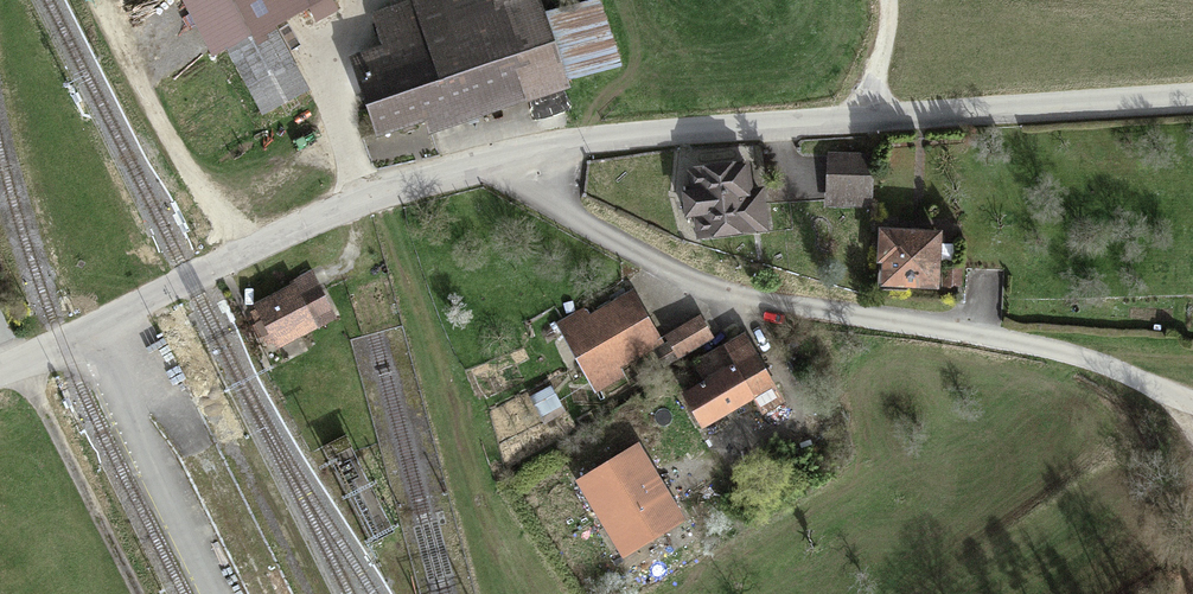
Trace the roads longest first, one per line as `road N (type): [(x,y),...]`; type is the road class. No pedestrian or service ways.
road 1 (unclassified): [(532,159),(603,146),(1192,100)]
road 2 (residential): [(1087,359),(740,299),(560,210),(532,159)]
road 3 (unclassified): [(0,379),(348,204),(532,159)]
road 4 (track): [(1192,434),(1170,395),(1087,359),(1192,359)]
road 5 (track): [(870,122),(884,0)]

